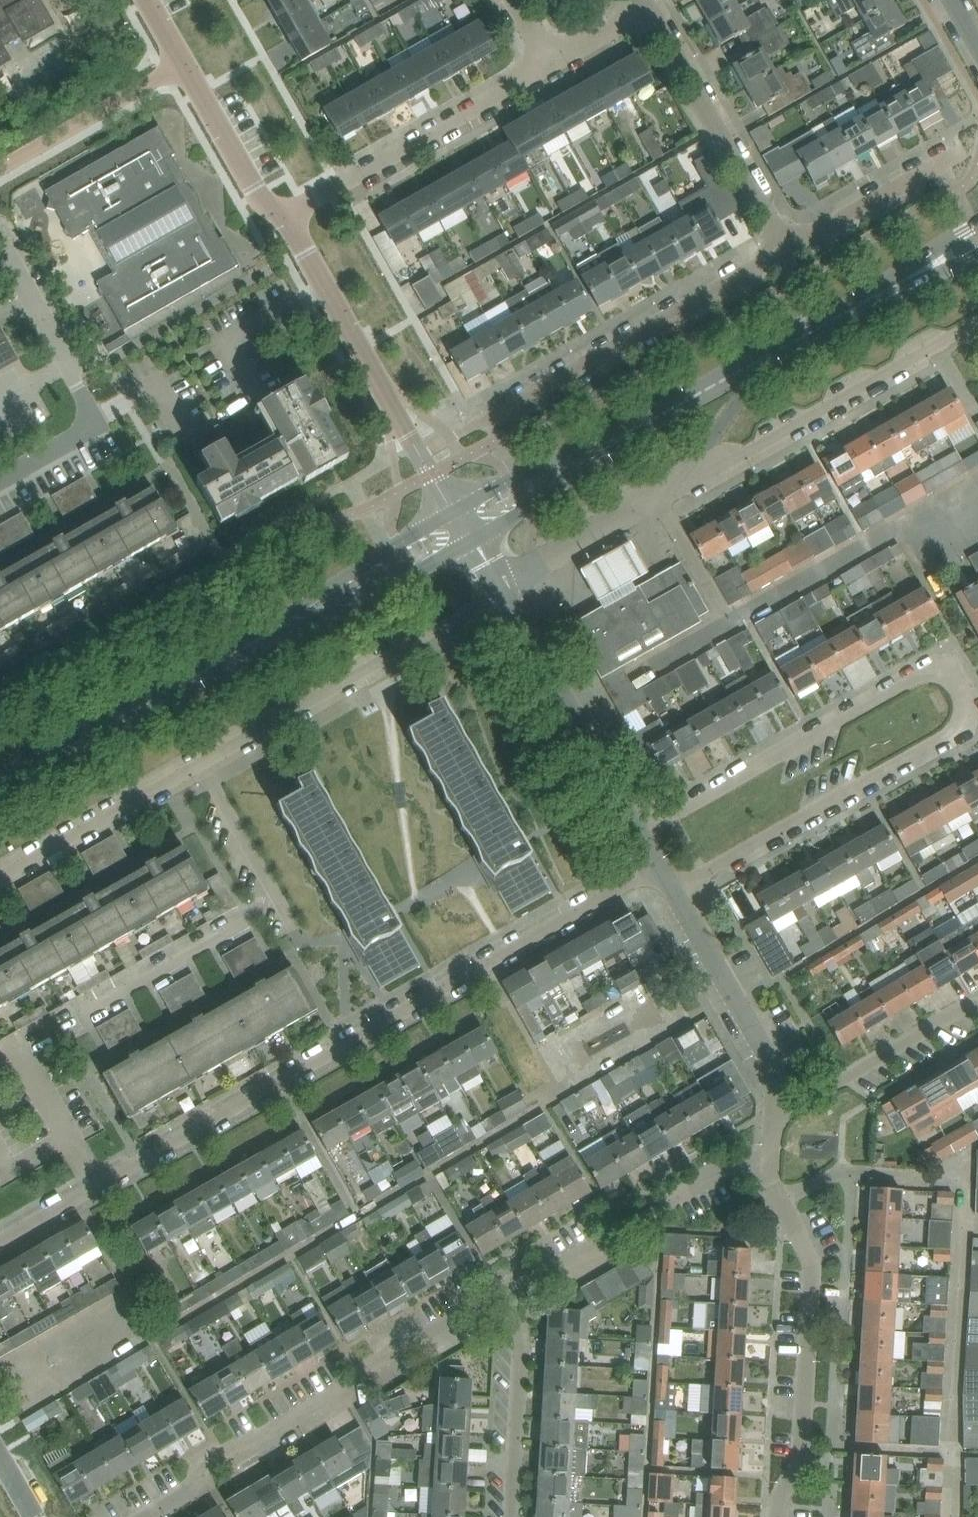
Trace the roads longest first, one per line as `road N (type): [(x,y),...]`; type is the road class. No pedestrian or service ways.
road 1 (residential): [(656,863),(0,1239)]
road 2 (residential): [(673,892),(971,721),(961,687),(935,670),(636,831)]
road 3 (residential): [(0,876),(501,590)]
road 4 (residential): [(142,1516),(195,1488),(211,1460),(504,1298)]
road 5 (residential): [(785,251),(416,451)]
road 6 (residential): [(775,1516),(803,1460),(812,1265),(771,1171)]
road 7 (secondary): [(0,781),(295,619)]
road 8 (residential): [(689,476),(977,326)]
road 9 (residential): [(285,225),(552,62)]
road 10 (residential): [(0,479),(88,430),(93,419),(0,248)]
road 11 (residential): [(504,1298),(711,1176),(771,1171)]
road 12 (residential): [(785,251),(649,9)]
road 13 (residential): [(636,831),(501,590)]
road 14 (tertiary): [(416,451),(285,225)]
road 15 (residential): [(775,1118),(772,1072),(673,892)]
road 16 (residential): [(209,565),(416,451)]
road 17 (residential): [(775,1118),(977,1012)]
road 18 (residential): [(0,171),(196,65)]
road 19 (residential): [(512,1516),(522,1341),(504,1298)]
road 20 (residential): [(501,590),(689,476)]
road 21 (residential): [(785,251),(960,152)]
road 22 (secondary): [(295,619),(336,609),(471,541)]
road 23 (secondary): [(455,514),(325,589),(295,619)]
road 24 (tertiary): [(285,225),(196,65)]
road 25 (secondary): [(758,364),(915,277)]
road 26 (secondary): [(617,441),(565,455),(455,514)]
road 27 (secondary): [(471,541),(617,441)]
road 28 (secondary): [(617,441),(758,364)]
road 29 (residential): [(689,476),(758,364)]

